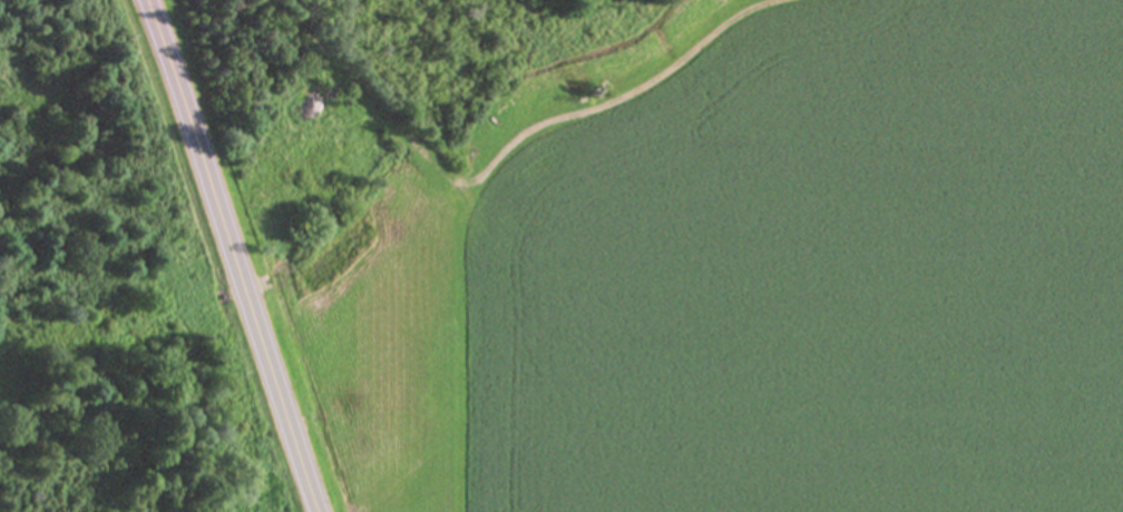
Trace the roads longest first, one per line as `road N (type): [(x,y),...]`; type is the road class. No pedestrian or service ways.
road 1 (tertiary): [(320,511),(146,0)]

